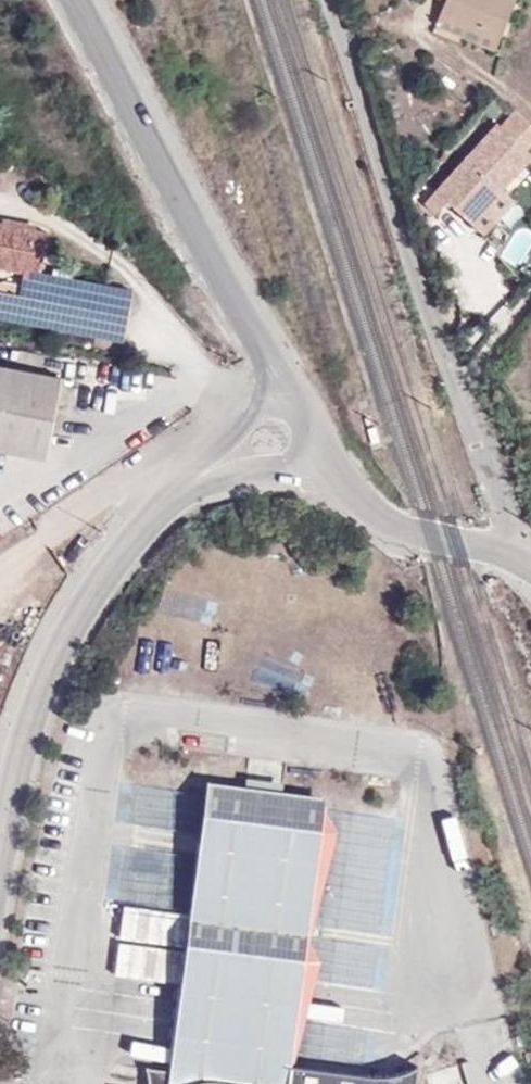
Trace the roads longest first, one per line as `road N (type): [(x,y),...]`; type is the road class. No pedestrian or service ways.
road 1 (residential): [(332,0),(420,284),(517,554)]
road 2 (tertiary): [(77,0),(277,367)]
road 3 (residential): [(0,836),(23,738),(65,635),(117,556),(176,495)]
road 4 (tertiary): [(346,483),(390,524),(517,554)]
road 5 (residential): [(176,495),(247,476),(346,483)]
road 6 (residential): [(277,367),(245,423),(176,495)]
road 7 (tertiary): [(277,367),(346,483)]

